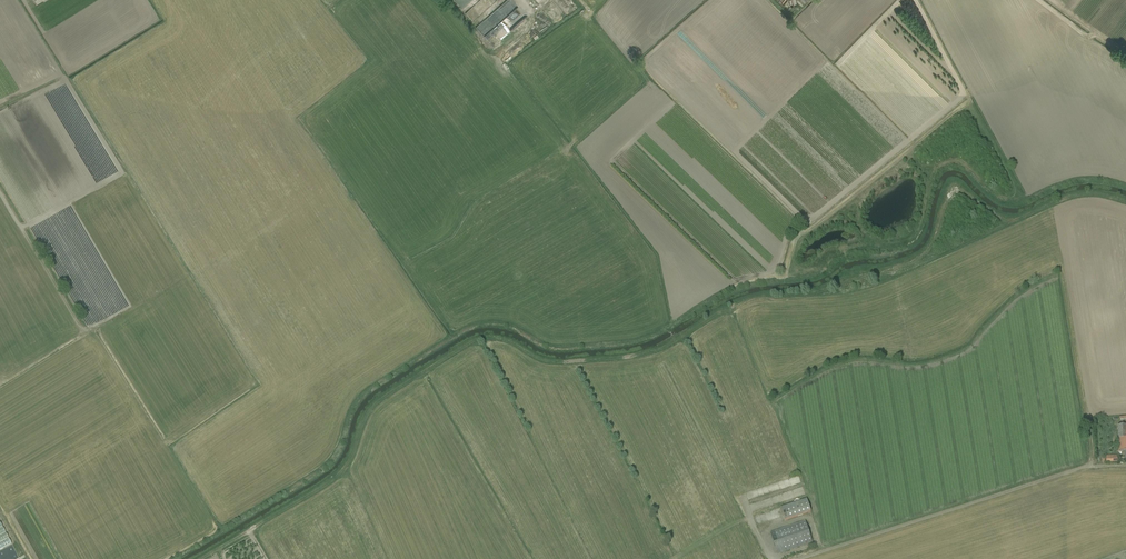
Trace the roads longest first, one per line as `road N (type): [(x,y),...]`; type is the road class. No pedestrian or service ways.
road 1 (unclassified): [(795,558),(1086,469)]

